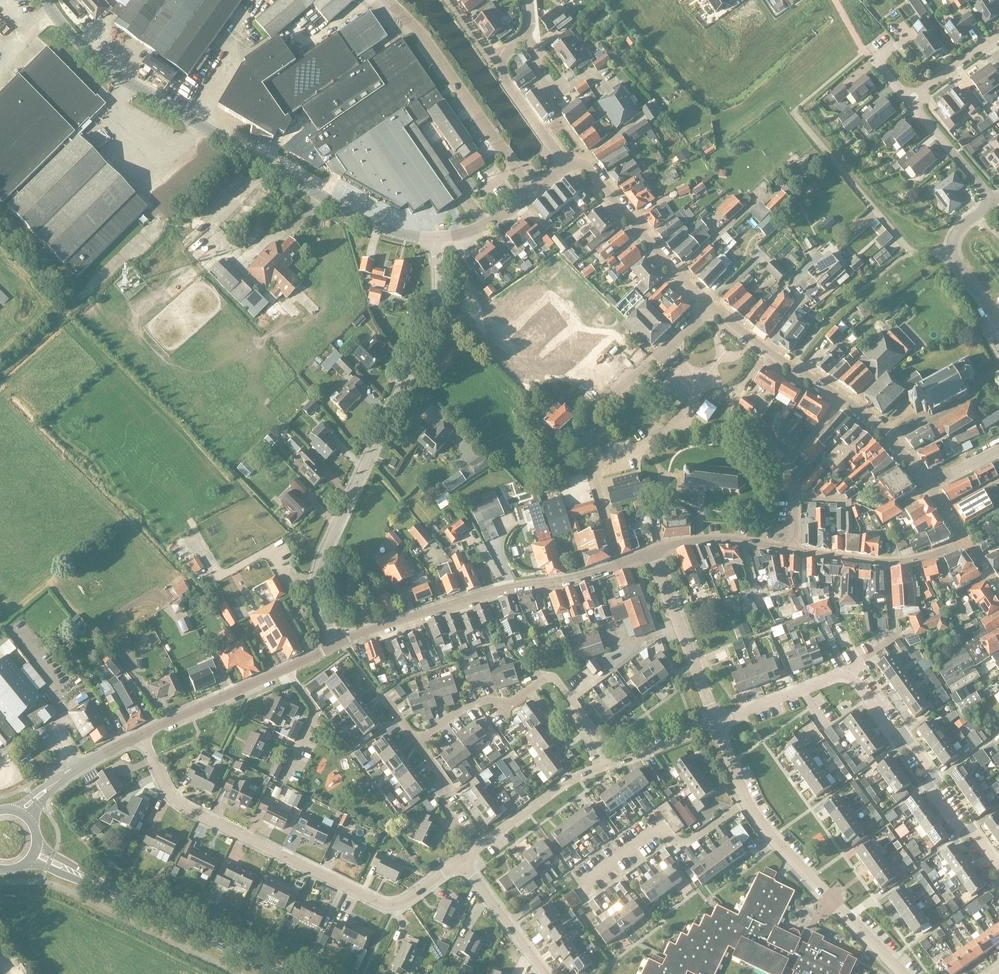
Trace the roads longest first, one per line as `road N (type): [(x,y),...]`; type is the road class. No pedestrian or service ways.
road 1 (unclassified): [(433,239),(365,221),(133,86),(80,45),(44,0)]
road 2 (unclassified): [(335,645),(317,599),(318,570),(433,316),(439,285),(433,239)]
road 3 (residential): [(461,860),(402,901),(377,902),(178,804),(141,735)]
road 4 (unclassified): [(616,565),(587,429),(597,410),(710,308)]
road 5 (unclassified): [(335,645),(500,590),(616,565)]
road 6 (residential): [(998,868),(933,792),(911,744),(891,733),(847,677)]
road 7 (unclassified): [(532,194),(387,0)]
road 8 (unclassified): [(902,973),(746,802)]
road 9 (residential): [(578,897),(589,879),(661,827),(678,850),(746,802)]
road 10 (unclassified): [(710,308),(587,169),(558,164)]
road 11 (unclassified): [(141,735),(335,645)]
road 12 (secondary): [(282,973),(104,887)]
road 13 (unclassified): [(716,723),(651,552)]
road 14 (unclassified): [(963,540),(900,562),(792,549)]
road 15 (unclassified): [(843,399),(710,308)]
road 16 (residential): [(474,850),(566,782),(606,765)]
road 17 (unclassified): [(651,552),(718,539),(792,549)]
road 18 (residential): [(544,973),(461,860)]
road 19 (residential): [(993,203),(908,101)]
road 20 (residential): [(998,322),(952,253),(957,231),(978,214)]
road 21 (residential): [(610,93),(591,75),(548,92),(527,38)]
road 22 (residential): [(474,850),(446,810),(446,783),(416,741)]
road 23 (residential): [(847,677),(733,716)]
road 24 (residential): [(793,489),(778,472),(843,399)]
road 25 (unclassified): [(926,486),(843,399)]

